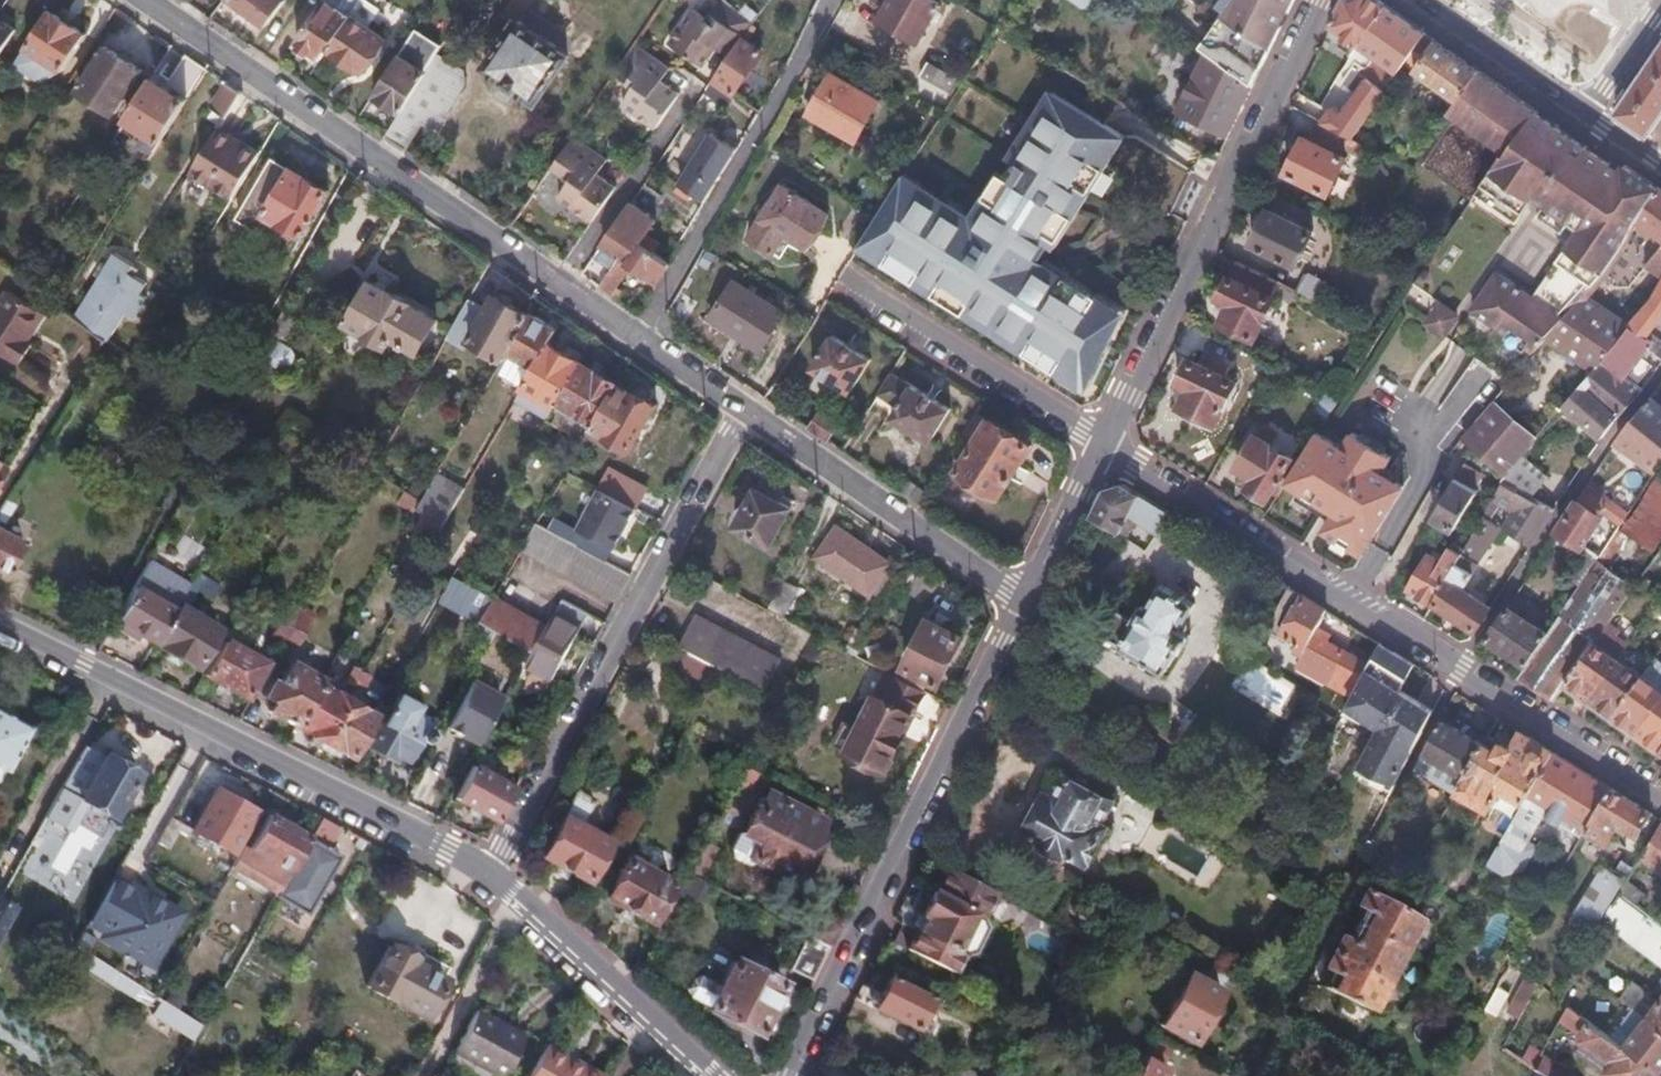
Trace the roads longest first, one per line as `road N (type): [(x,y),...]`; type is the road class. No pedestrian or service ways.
road 1 (residential): [(142,0),(744,412)]
road 2 (residential): [(1660,791),(1103,439)]
road 3 (tertiary): [(0,622),(491,874)]
road 4 (residential): [(785,1075),(1019,598)]
road 5 (residential): [(744,412),(491,874)]
road 6 (residential): [(1103,439),(1315,0)]
road 7 (residential): [(744,412),(1019,598)]
road 8 (residential): [(1103,439),(843,283)]
road 9 (tertiary): [(491,874),(714,1075)]
road 10 (tertiary): [(1580,114),(1409,0)]
road 11 (residential): [(1019,598),(1103,439)]
road 12 (residential): [(1660,6),(1580,114)]

